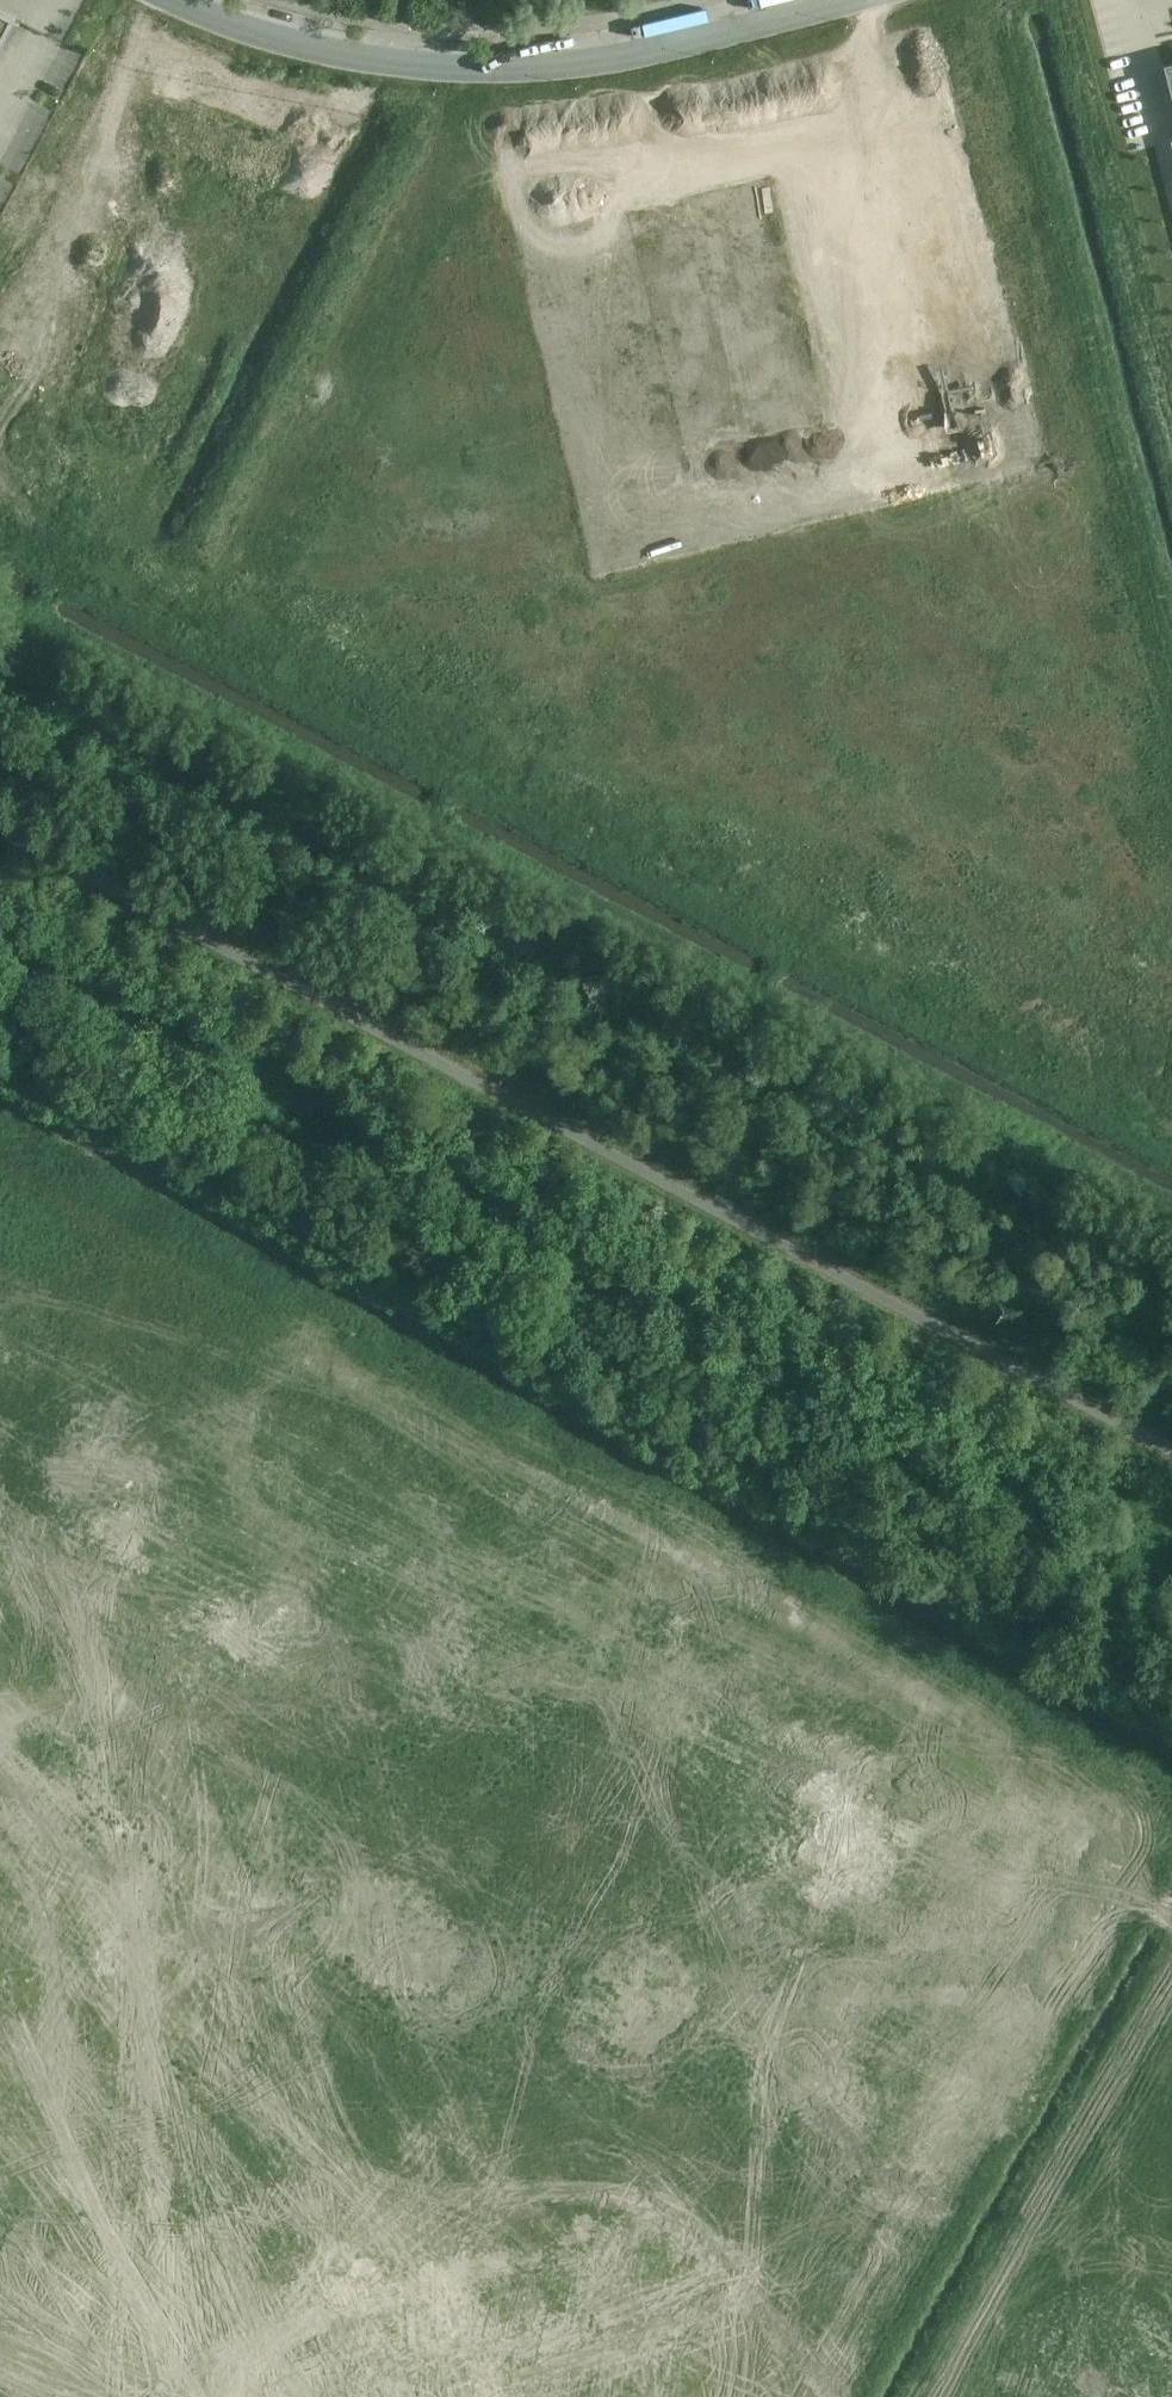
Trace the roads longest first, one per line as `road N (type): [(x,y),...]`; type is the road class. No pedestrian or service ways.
road 1 (track): [(0,651),(1171,1266)]
road 2 (residential): [(179,0),(311,46),(409,63),(505,68),(647,51),(844,0)]

